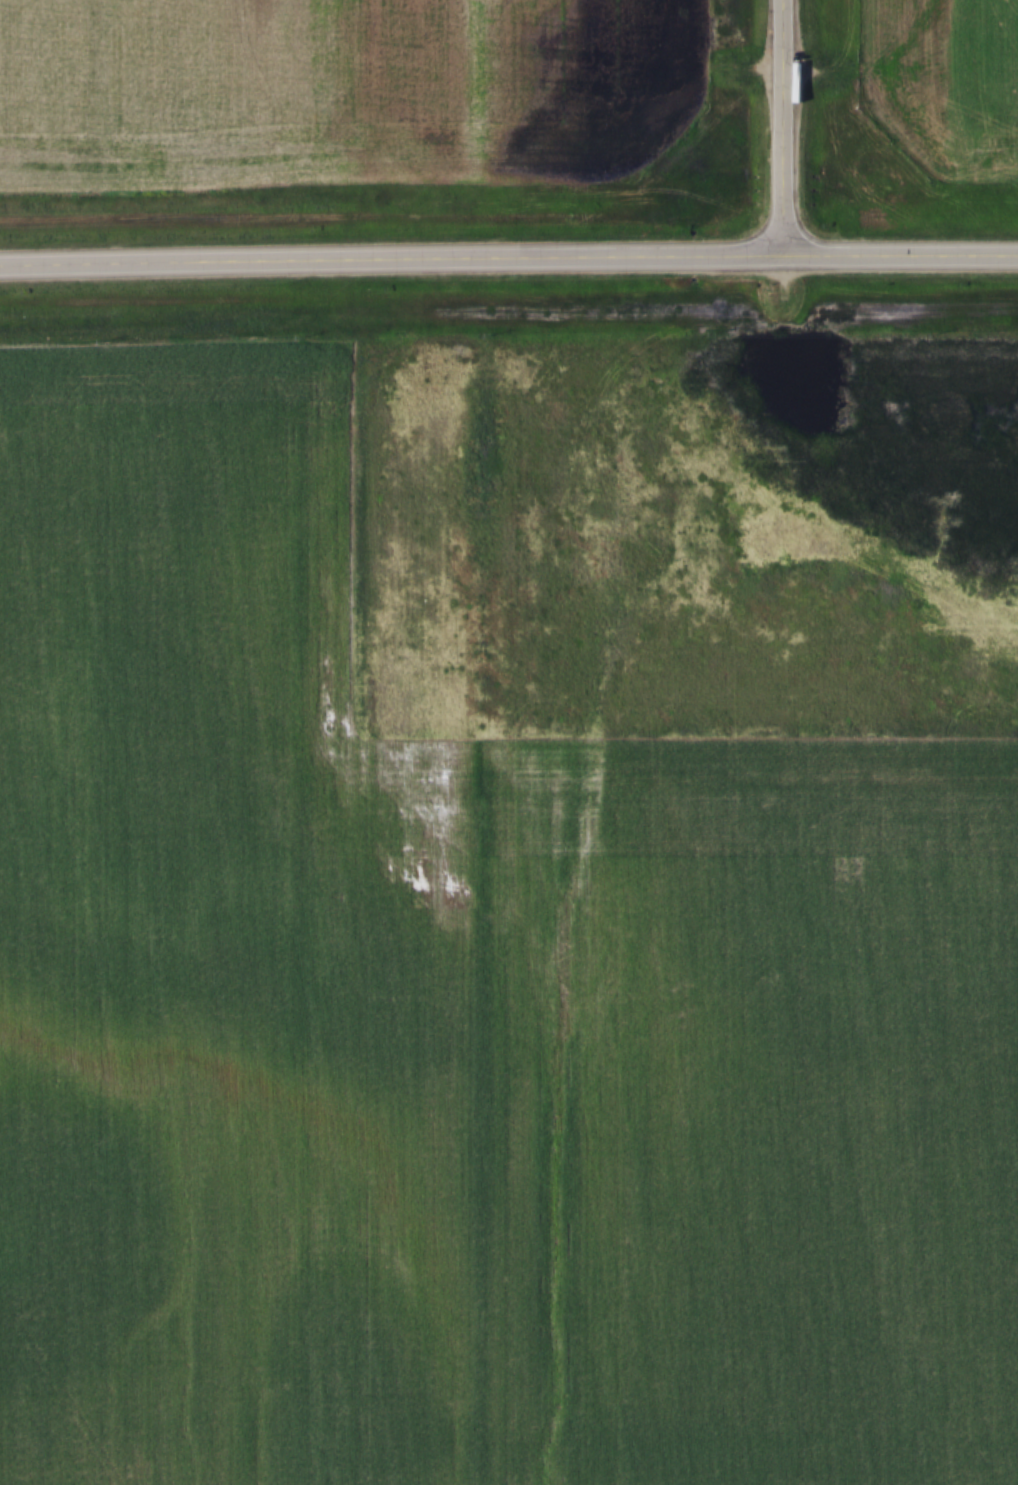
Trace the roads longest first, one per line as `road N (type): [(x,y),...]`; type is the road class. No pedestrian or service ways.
road 1 (primary): [(0,286),(785,257)]
road 2 (secondary): [(785,0),(785,257)]
road 3 (primary): [(785,257),(1017,258)]

